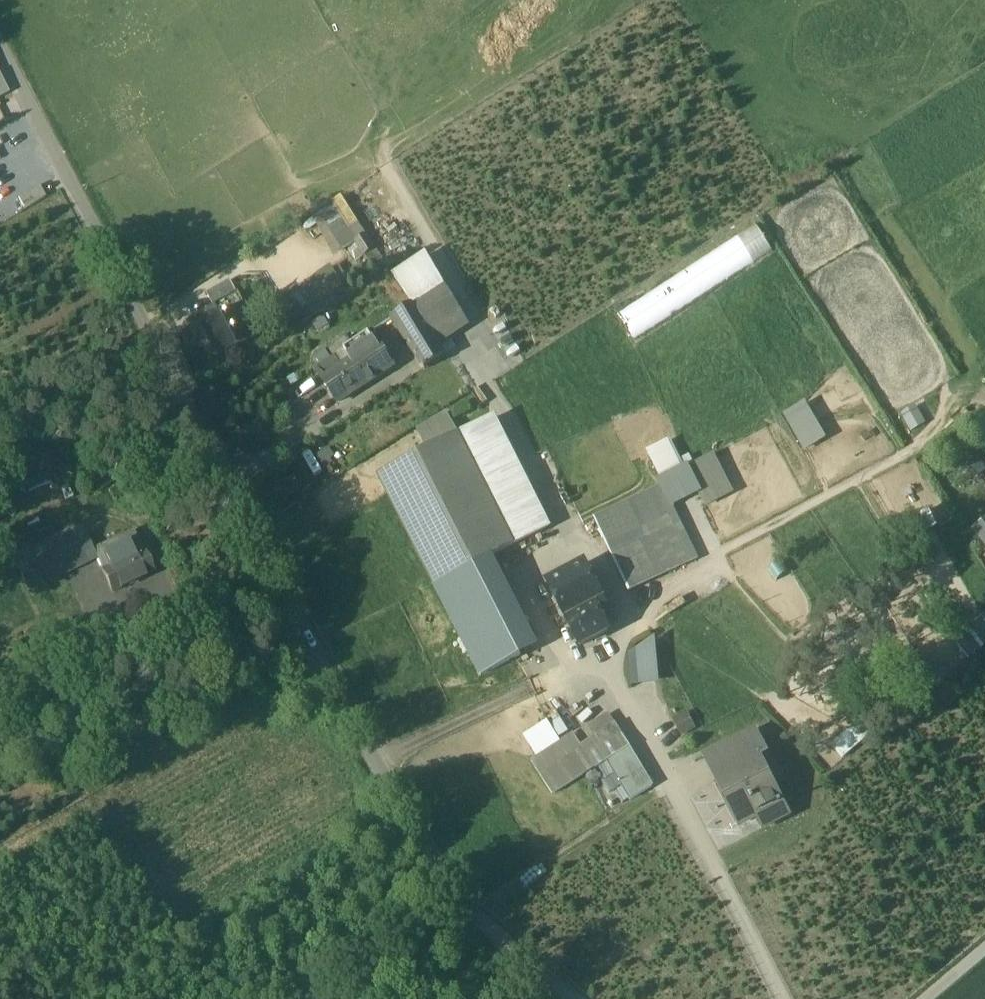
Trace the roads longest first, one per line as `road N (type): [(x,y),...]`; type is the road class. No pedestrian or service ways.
road 1 (residential): [(575,998),(452,896),(0,35)]

